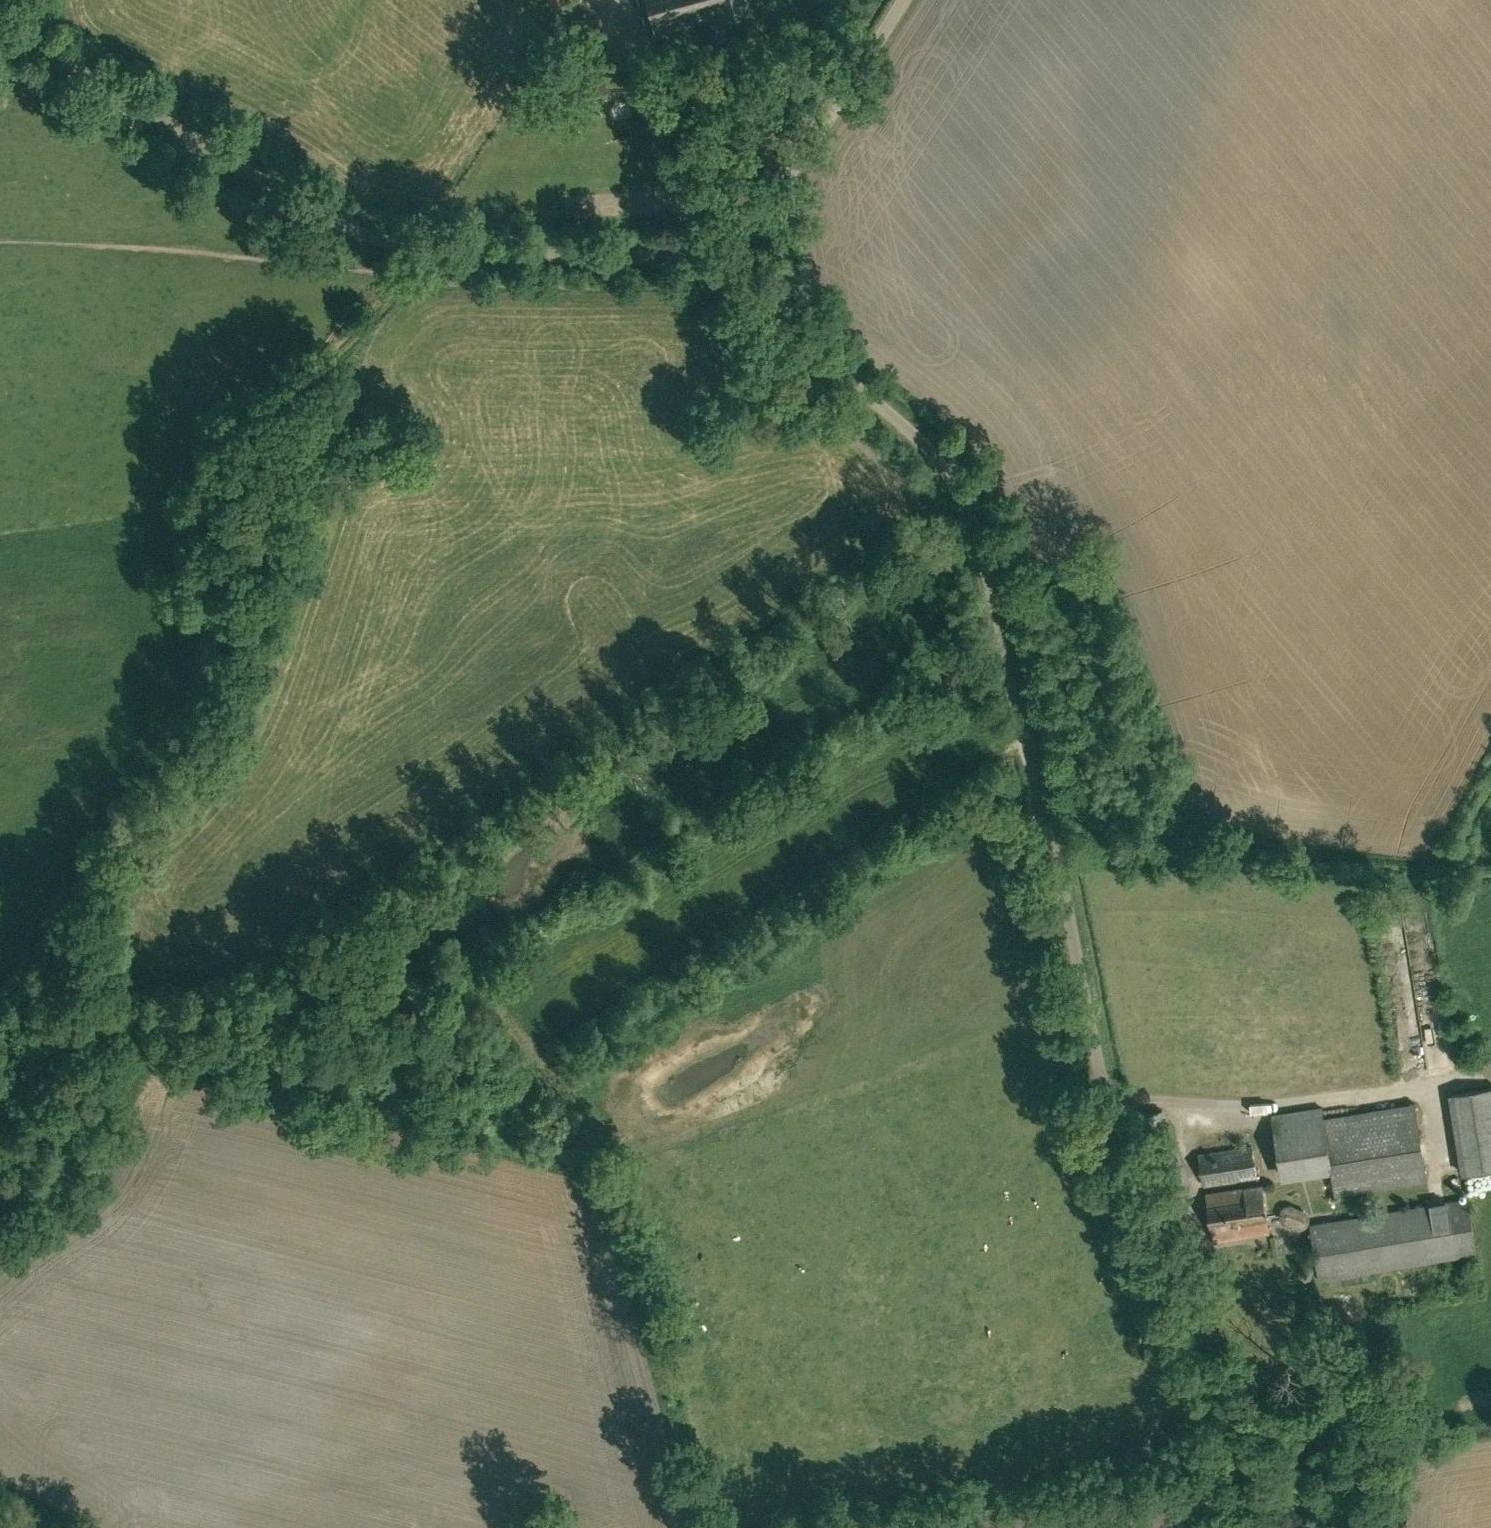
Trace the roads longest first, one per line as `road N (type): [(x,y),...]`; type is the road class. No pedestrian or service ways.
road 1 (unclassified): [(1250,1527),(1236,1416),(1098,1058),(979,526),(953,483),(886,409),(788,330),(747,274),(726,263)]
road 2 (unclassified): [(726,263),(470,257),(382,241),(347,229),(66,59),(0,31)]
road 3 (unclassified): [(726,263),(905,0)]

